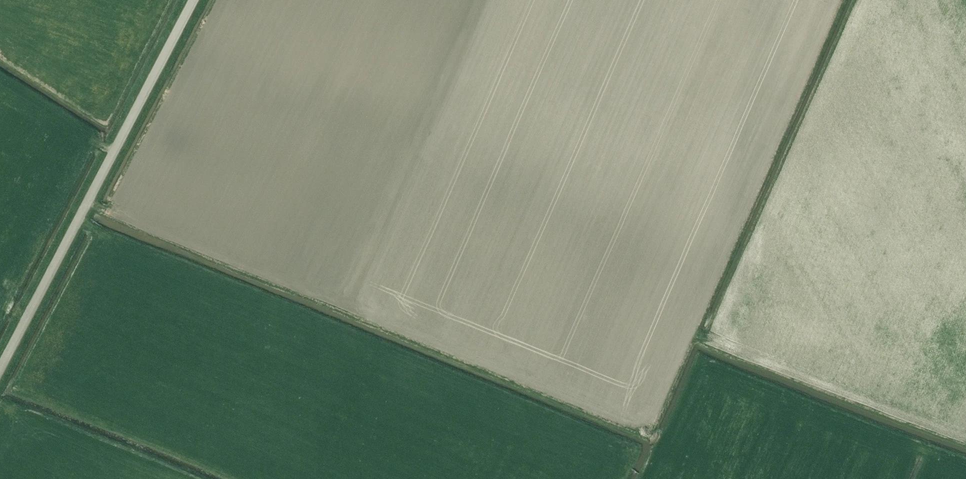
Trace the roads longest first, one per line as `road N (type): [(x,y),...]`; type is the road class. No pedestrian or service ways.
road 1 (tertiary): [(0,370),(194,0)]

